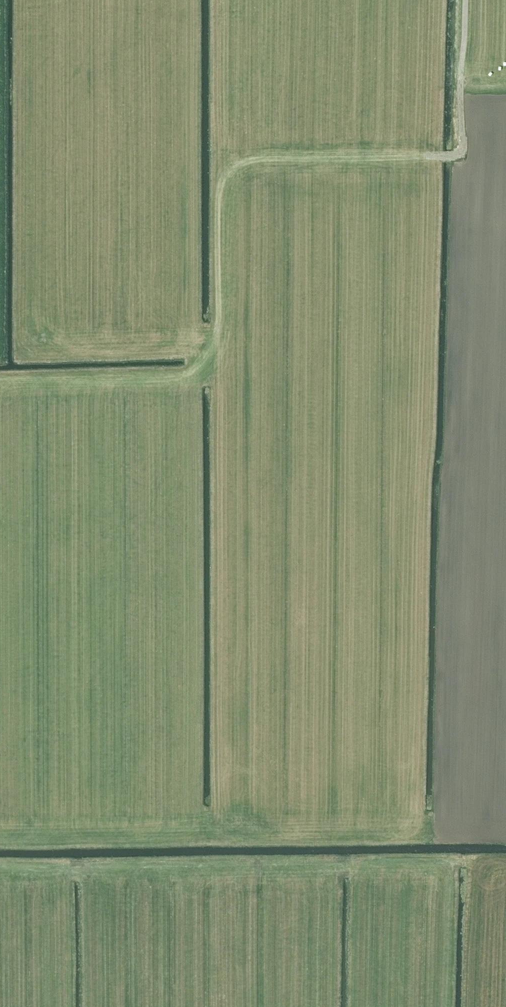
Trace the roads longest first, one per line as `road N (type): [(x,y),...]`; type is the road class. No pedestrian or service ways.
road 1 (track): [(465,0),(460,152),(427,155)]

